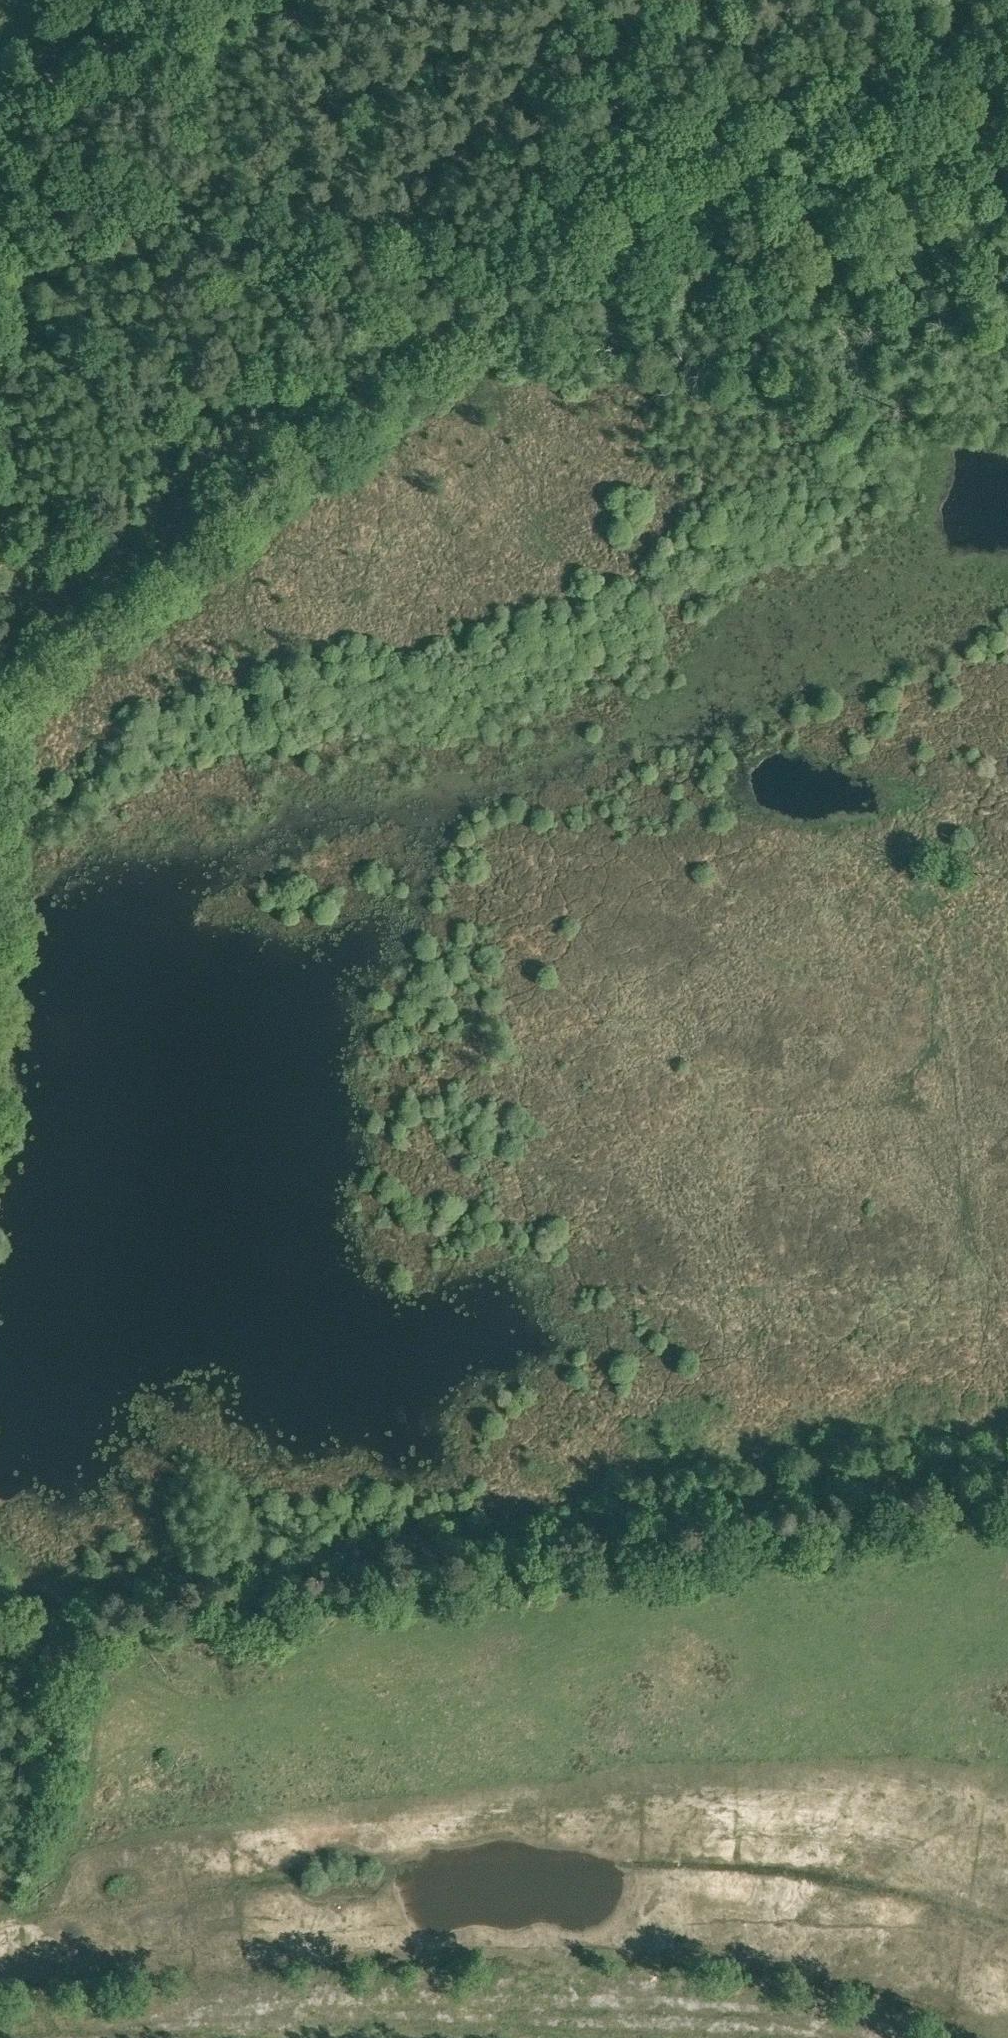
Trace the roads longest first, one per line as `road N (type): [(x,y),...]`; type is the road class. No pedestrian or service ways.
road 1 (track): [(172,0),(0,99)]

